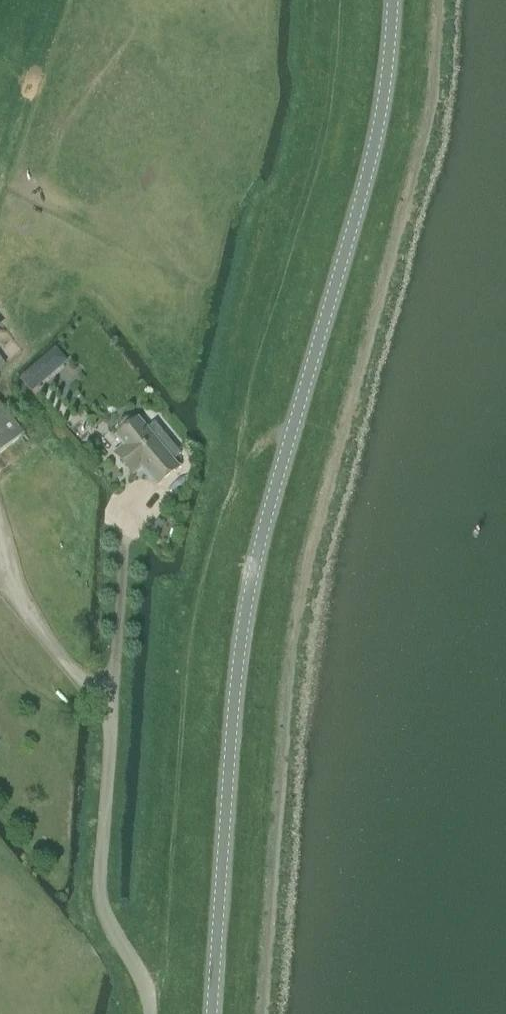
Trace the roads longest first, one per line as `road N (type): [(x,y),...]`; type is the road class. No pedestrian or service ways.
road 1 (tertiary): [(211,1013),(248,597),(380,117),(392,0)]
road 2 (track): [(240,1013),(266,631),(398,158),(414,0)]
road 3 (unclassified): [(151,1013),(99,898),(107,709)]

